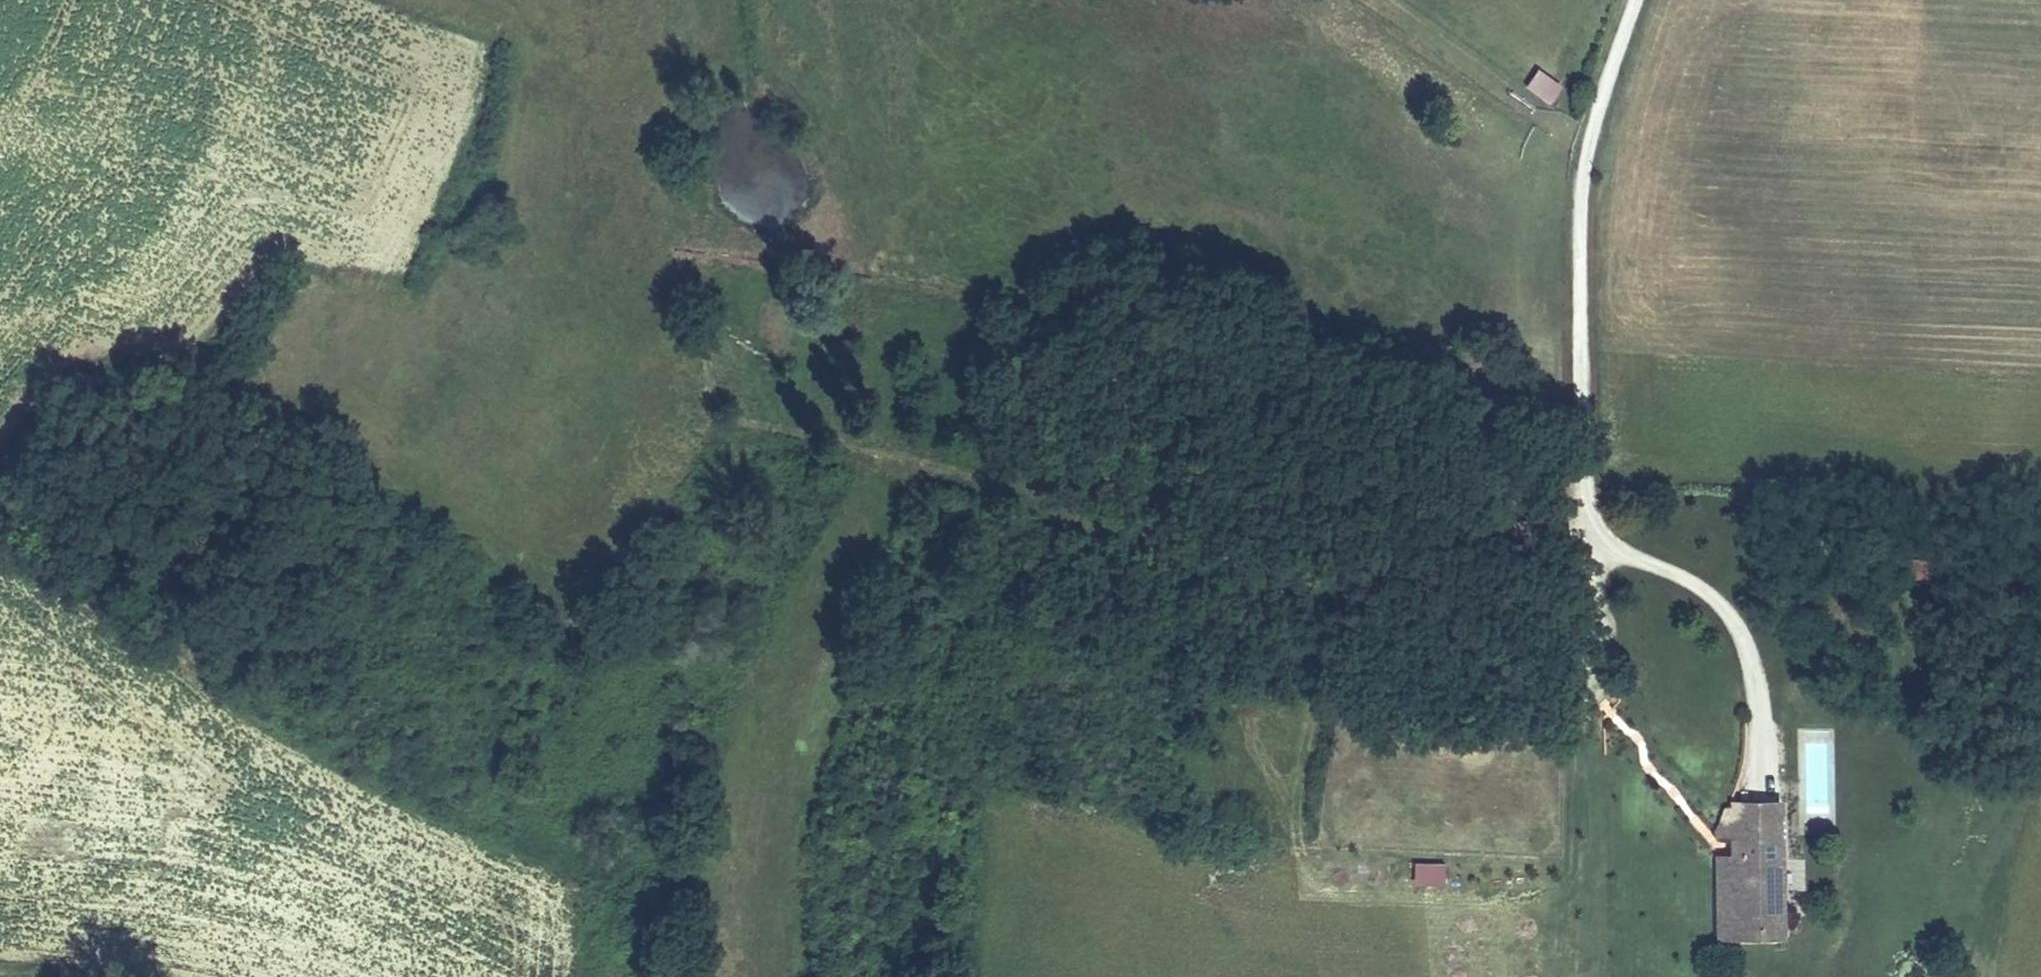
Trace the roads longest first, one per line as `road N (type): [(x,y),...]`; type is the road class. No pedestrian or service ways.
road 1 (unclassified): [(1588,564),(1583,244),(1592,145),(1640,0)]

